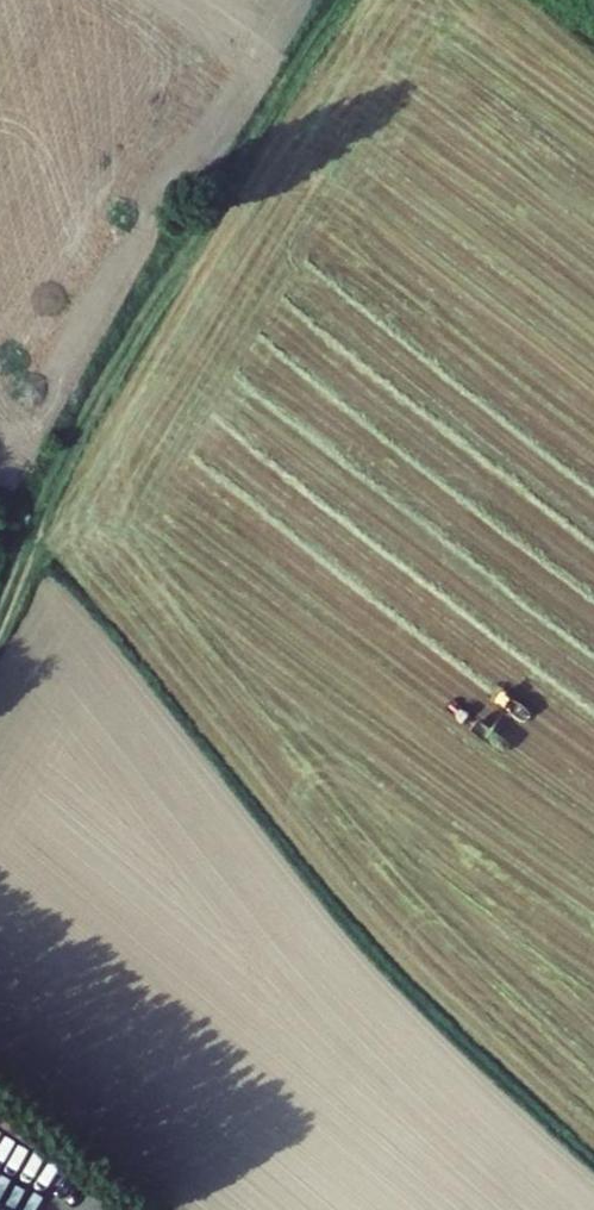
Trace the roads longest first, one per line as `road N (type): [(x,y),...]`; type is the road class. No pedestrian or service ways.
road 1 (track): [(327,0),(17,510),(0,582)]

